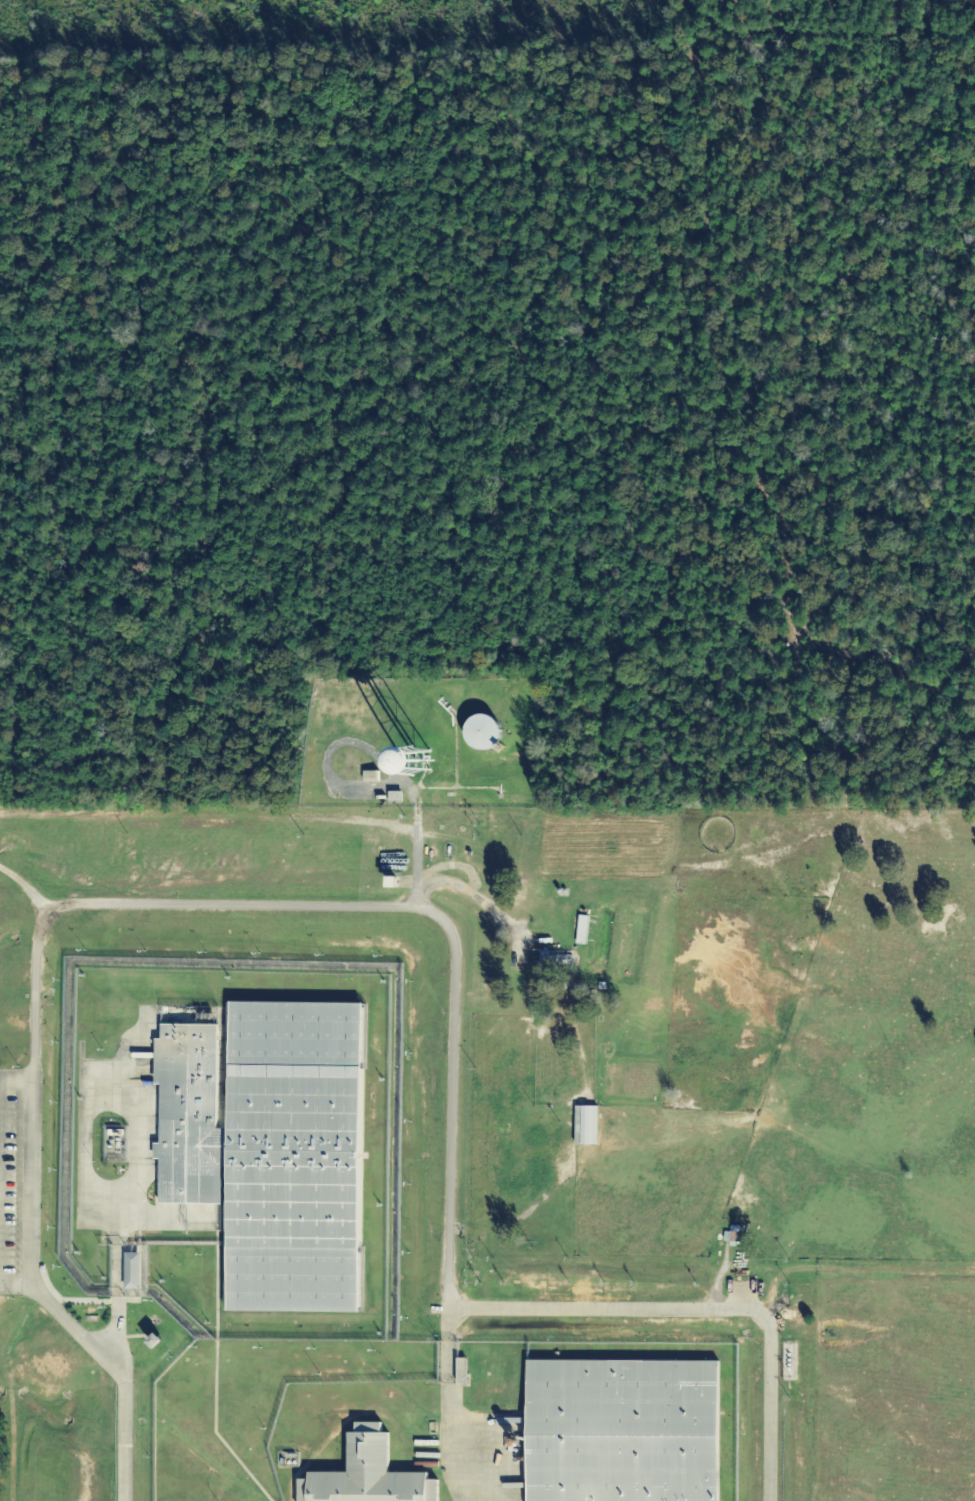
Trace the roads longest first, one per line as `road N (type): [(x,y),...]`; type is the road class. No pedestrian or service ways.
road 1 (residential): [(767,1500),(768,1332),(760,1315),(445,1308),(453,961),(439,919),(399,908),(82,904),(50,913),(33,958),(29,1286),(122,1382),(121,1500)]

